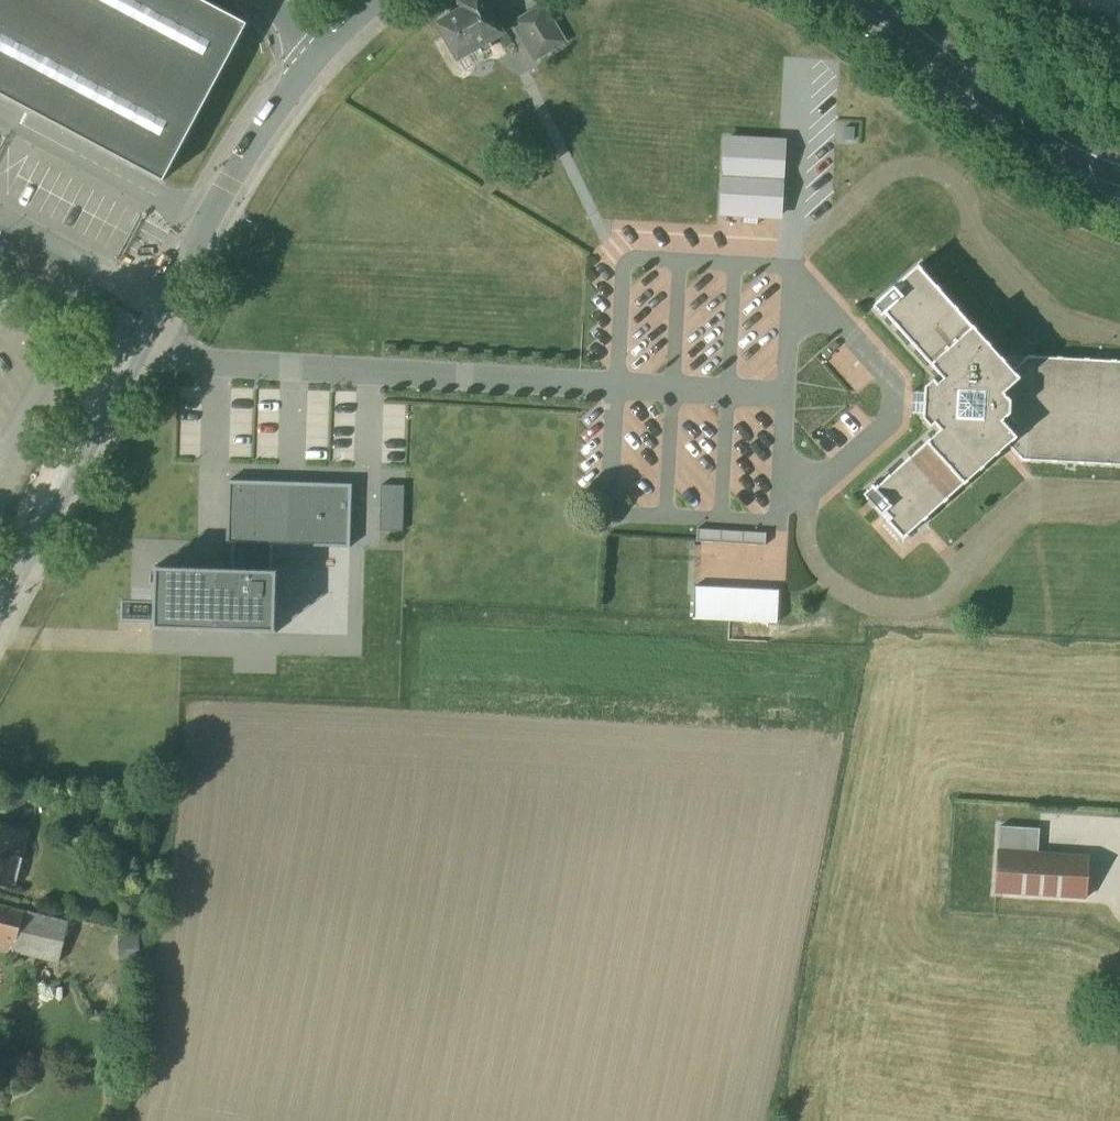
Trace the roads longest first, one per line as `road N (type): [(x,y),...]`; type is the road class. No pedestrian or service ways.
road 1 (tertiary): [(0,595),(249,149),(319,57)]
road 2 (tertiary): [(847,0),(983,111),(1074,172),(1119,188)]

